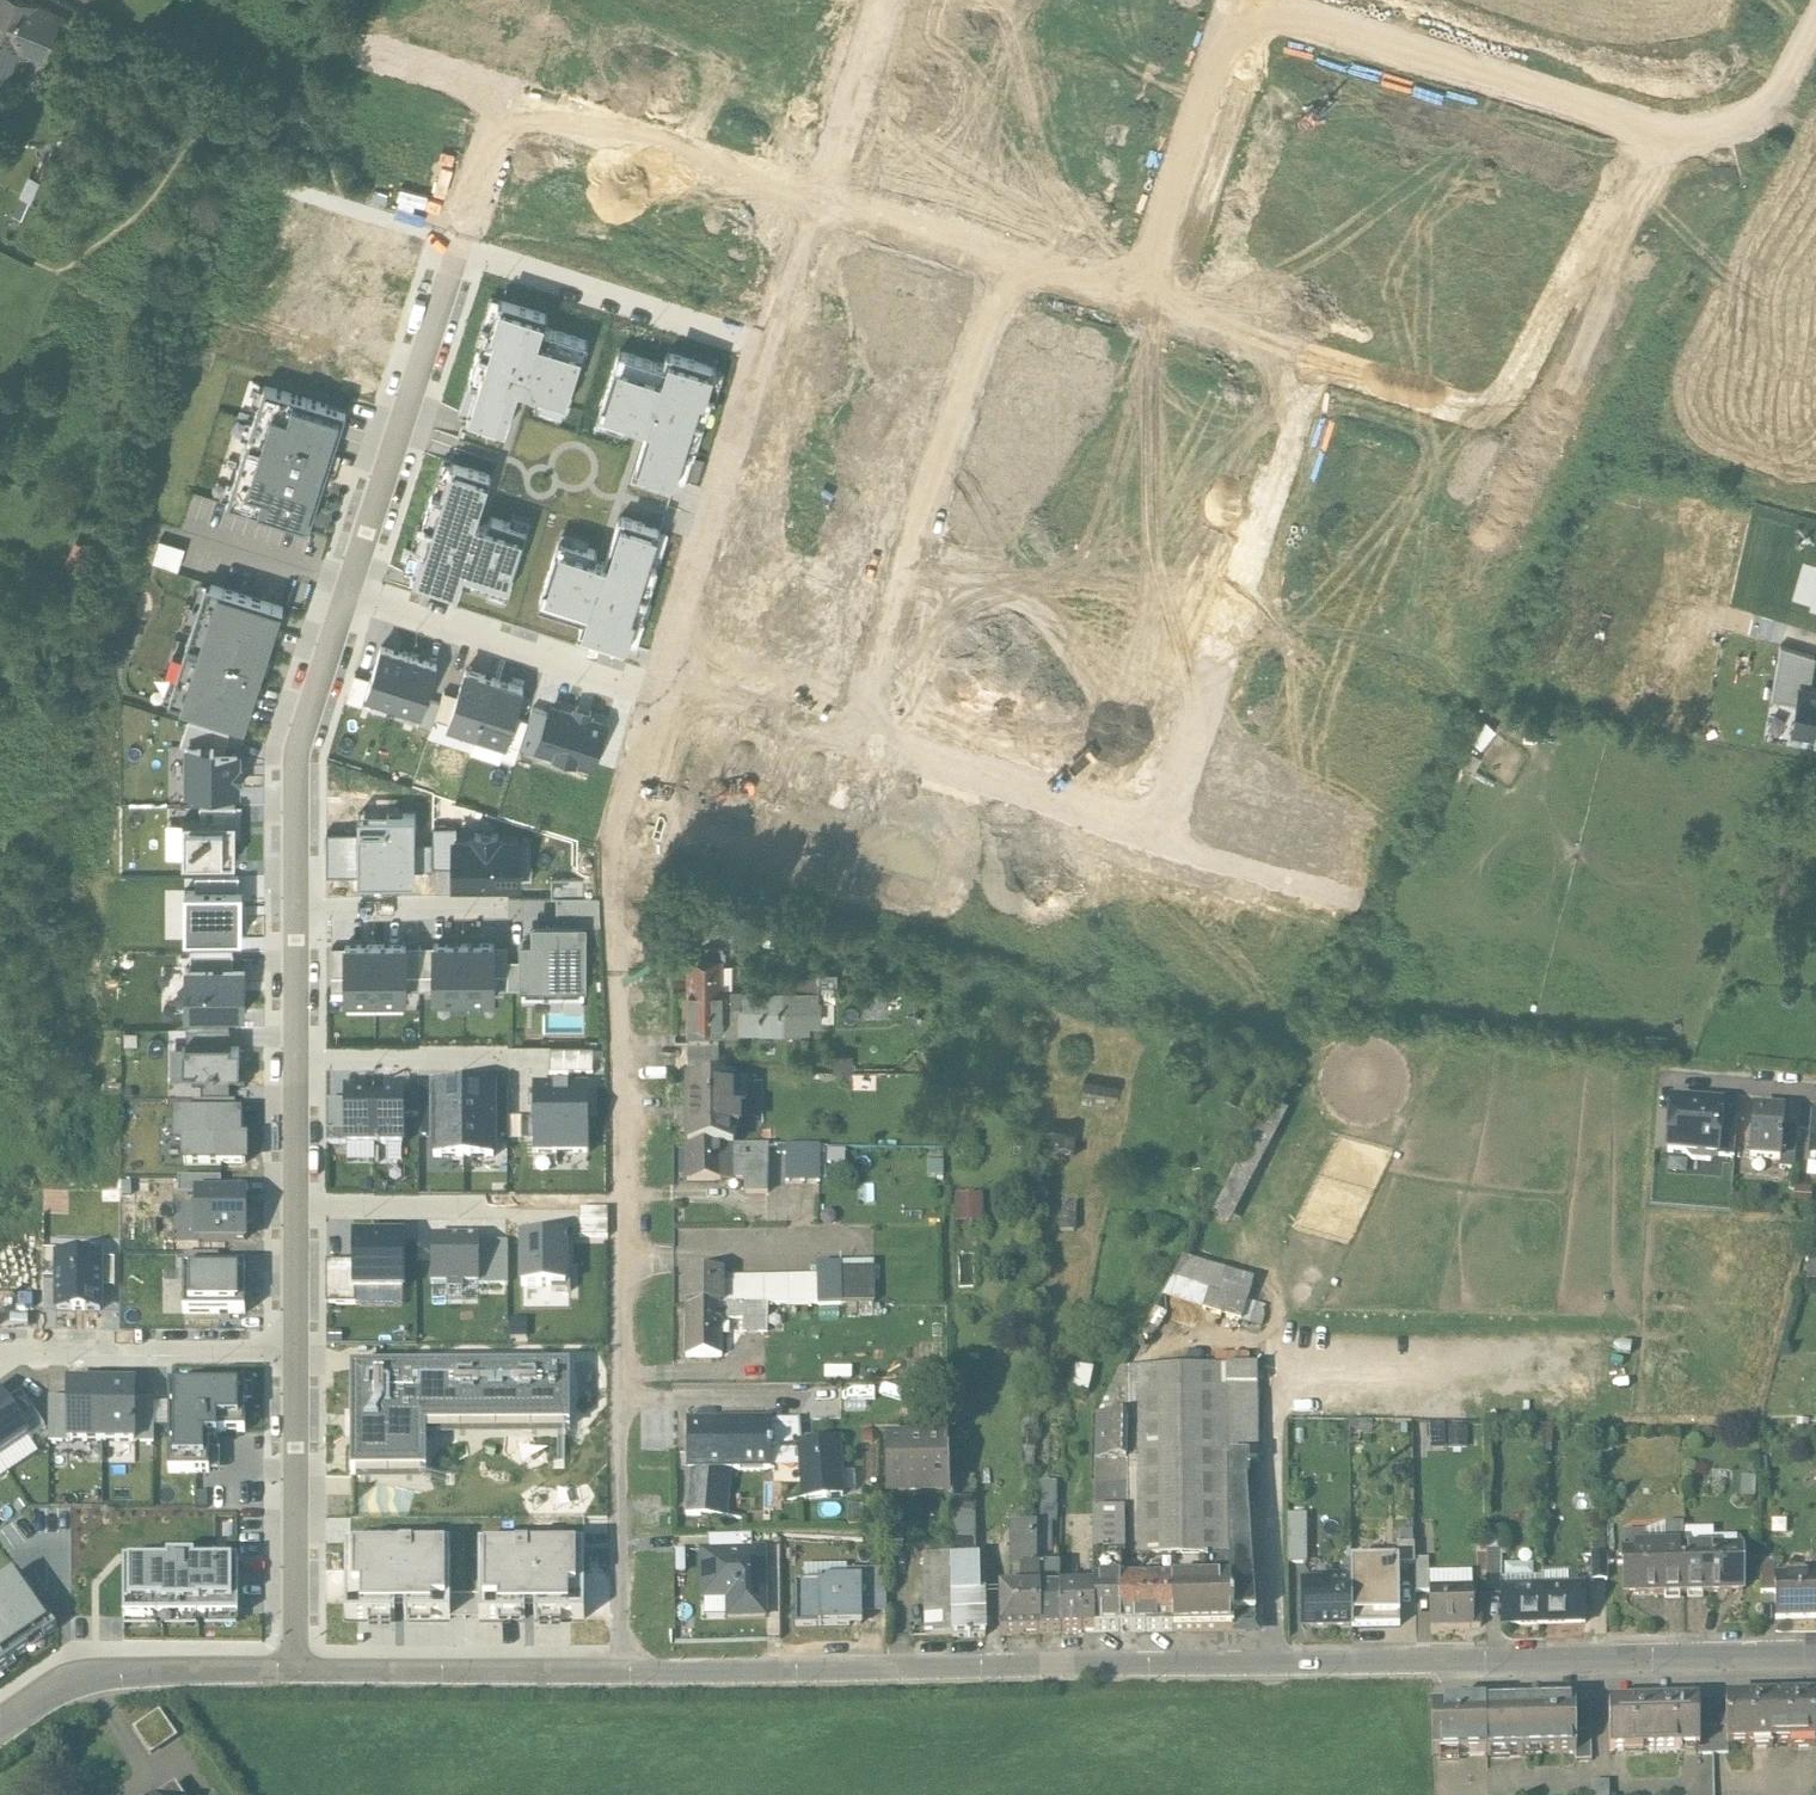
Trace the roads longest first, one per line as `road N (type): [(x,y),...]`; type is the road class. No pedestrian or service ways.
road 1 (residential): [(1008,253),(854,735),(1156,834),(1315,361)]
road 2 (residential): [(622,1671),(1815,1661)]
road 3 (residential): [(649,686),(608,840),(622,1099),(622,1671)]
road 4 (residential): [(1315,361),(1477,409),(1509,393),(1648,128),(1246,2)]
road 5 (residential): [(294,1355),(296,758),(346,587)]
road 6 (residential): [(456,249),(507,91),(819,192)]
road 7 (residential): [(760,344),(649,686)]
road 8 (residential): [(346,587),(456,249)]
road 9 (residential): [(294,1673),(622,1671)]
road 10 (residential): [(649,686),(346,587)]
road 11 (residential): [(760,344),(456,249)]
road 12 (residential): [(294,1673),(294,1355)]
road 13 (residential): [(1153,305),(1246,2)]
road 14 (residential): [(0,1730),(75,1680),(294,1673)]
road 15 (residential): [(0,1354),(294,1355)]
road 16 (residential): [(879,0),(819,192)]
road 17 (residential): [(819,192),(1008,253)]
road 18 (residential): [(1153,305),(1315,361)]
road 19 (residential): [(1008,253),(1153,305)]
road 20 (residential): [(1815,1088),(1677,1072)]

